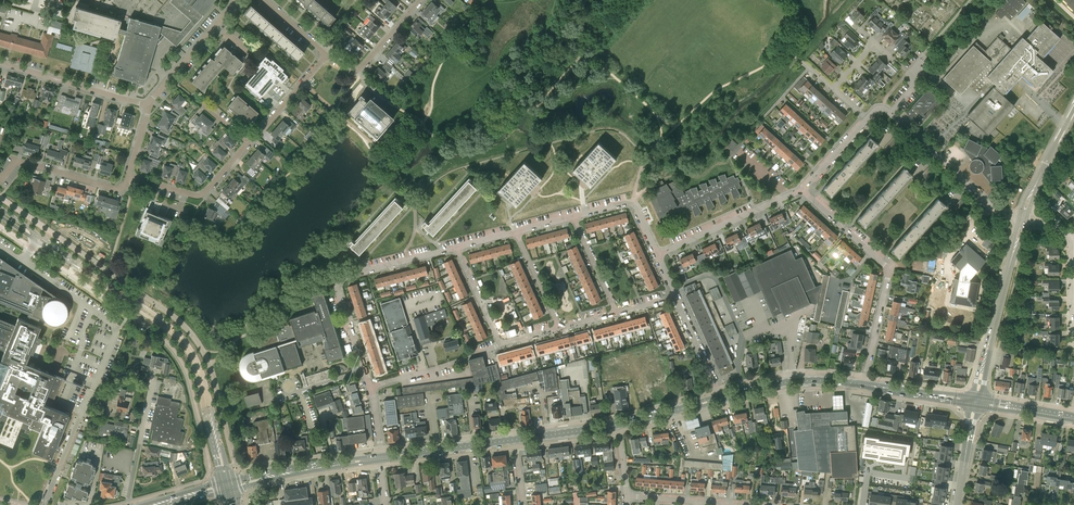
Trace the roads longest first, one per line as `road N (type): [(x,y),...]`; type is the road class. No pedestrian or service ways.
road 1 (residential): [(380,458),(373,397),(338,283),(456,247)]
road 2 (residential): [(863,385),(887,271),(804,192)]
road 3 (residential): [(1020,218),(994,207),(886,109),(875,110)]
road 4 (residential): [(658,255),(804,192)]
road 5 (residential): [(149,107),(0,63)]
road 6 (secondary): [(228,485),(380,458)]
road 7 (primary): [(228,485),(185,345)]
road 8 (residential): [(247,143),(201,195),(129,176)]
road 9 (secondary): [(863,385),(792,382),(722,397)]
road 10 (tertiary): [(976,402),(1009,265)]
road 11 (primary): [(185,345),(164,321),(74,263)]
road 12 (residential): [(149,107),(237,0)]
road 13 (primary): [(74,263),(185,345)]
road 14 (secondary): [(380,458),(515,439)]
road 15 (residential): [(128,504),(151,373)]
road 16 (residential): [(326,55),(361,68),(419,0)]
road 17 (residential): [(44,504),(93,389)]
road 18 (residential): [(17,160),(118,190),(129,176)]

